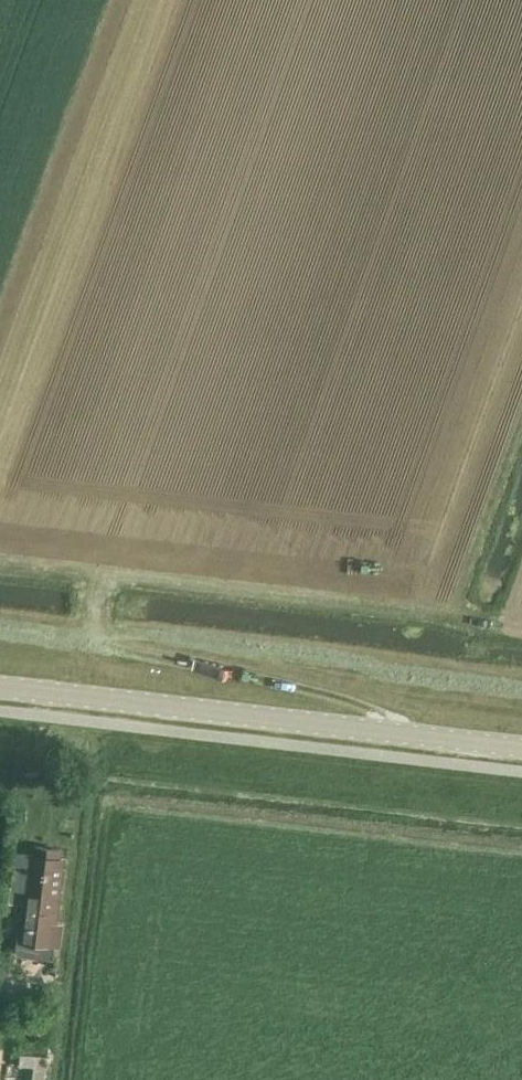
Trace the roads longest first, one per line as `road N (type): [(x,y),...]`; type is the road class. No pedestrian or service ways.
road 1 (secondary): [(0,689),(521,747)]

